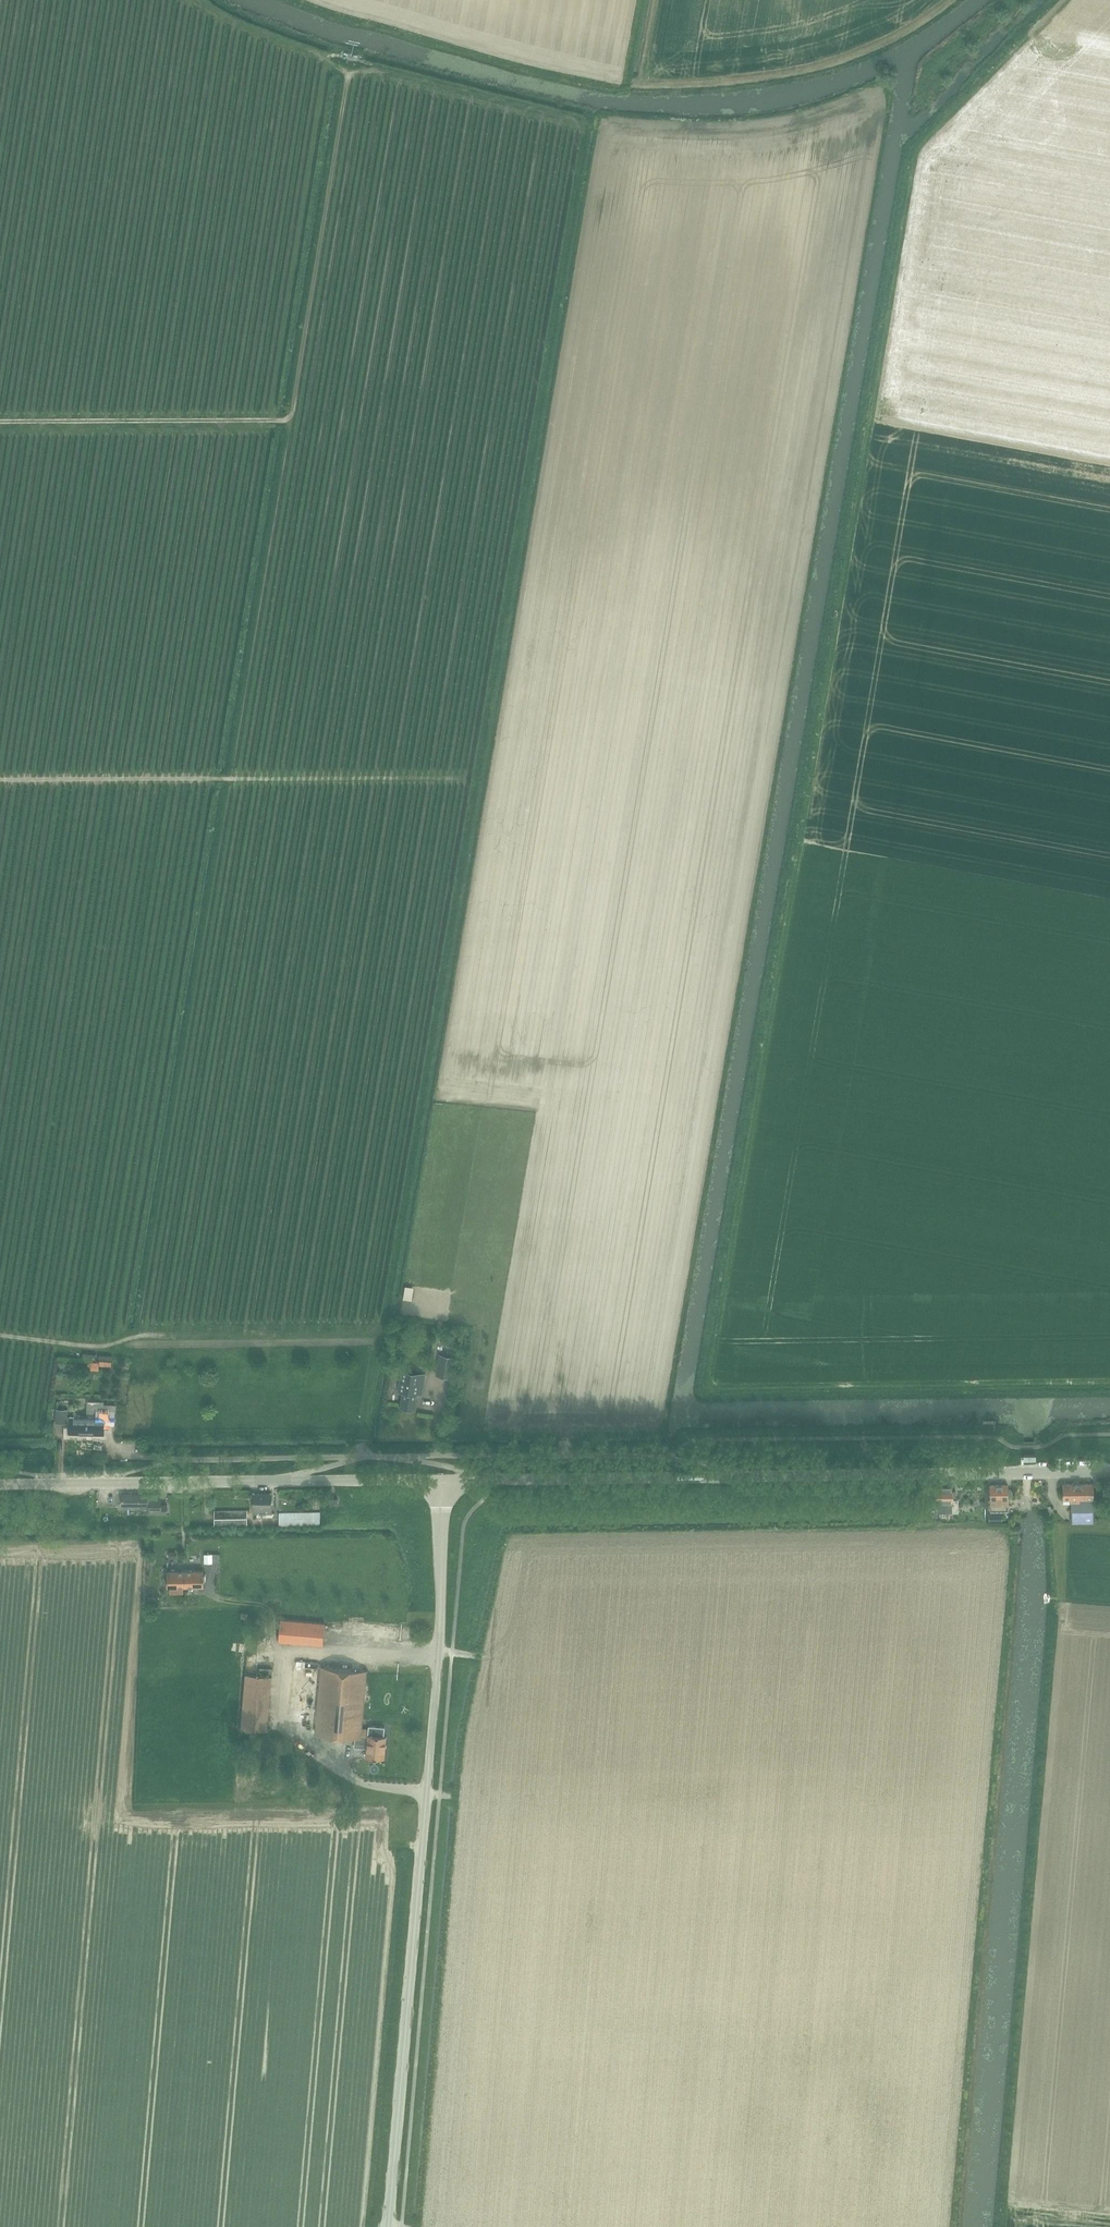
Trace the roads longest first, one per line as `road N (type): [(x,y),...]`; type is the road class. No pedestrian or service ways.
road 1 (unclassified): [(389,2226),(445,1639),(441,1481)]
road 2 (tertiary): [(441,1481),(1109,1474)]
road 3 (tertiary): [(0,1487),(441,1481)]

